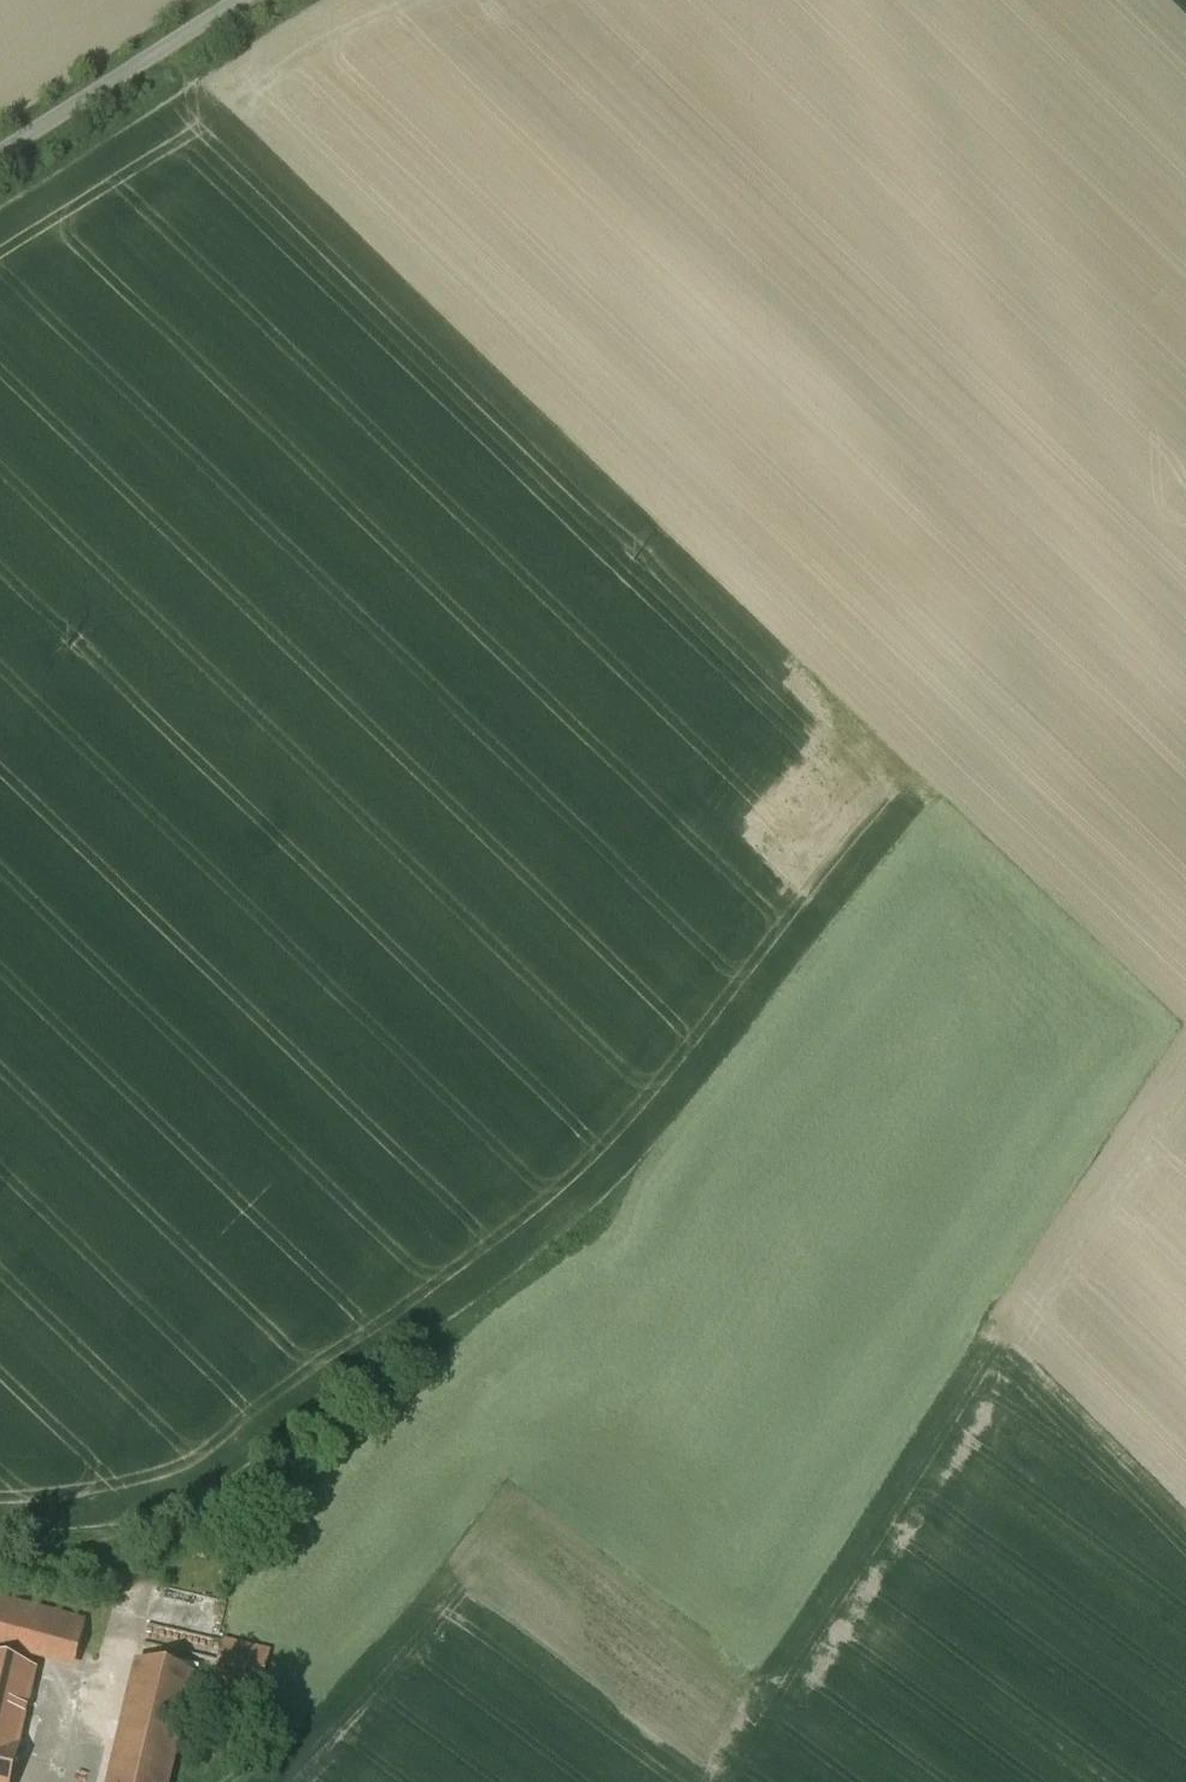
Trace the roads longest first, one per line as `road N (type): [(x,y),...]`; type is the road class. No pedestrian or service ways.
road 1 (unclassified): [(0,148),(225,0)]
road 2 (track): [(122,1633),(133,1590),(105,1543),(0,1547)]

